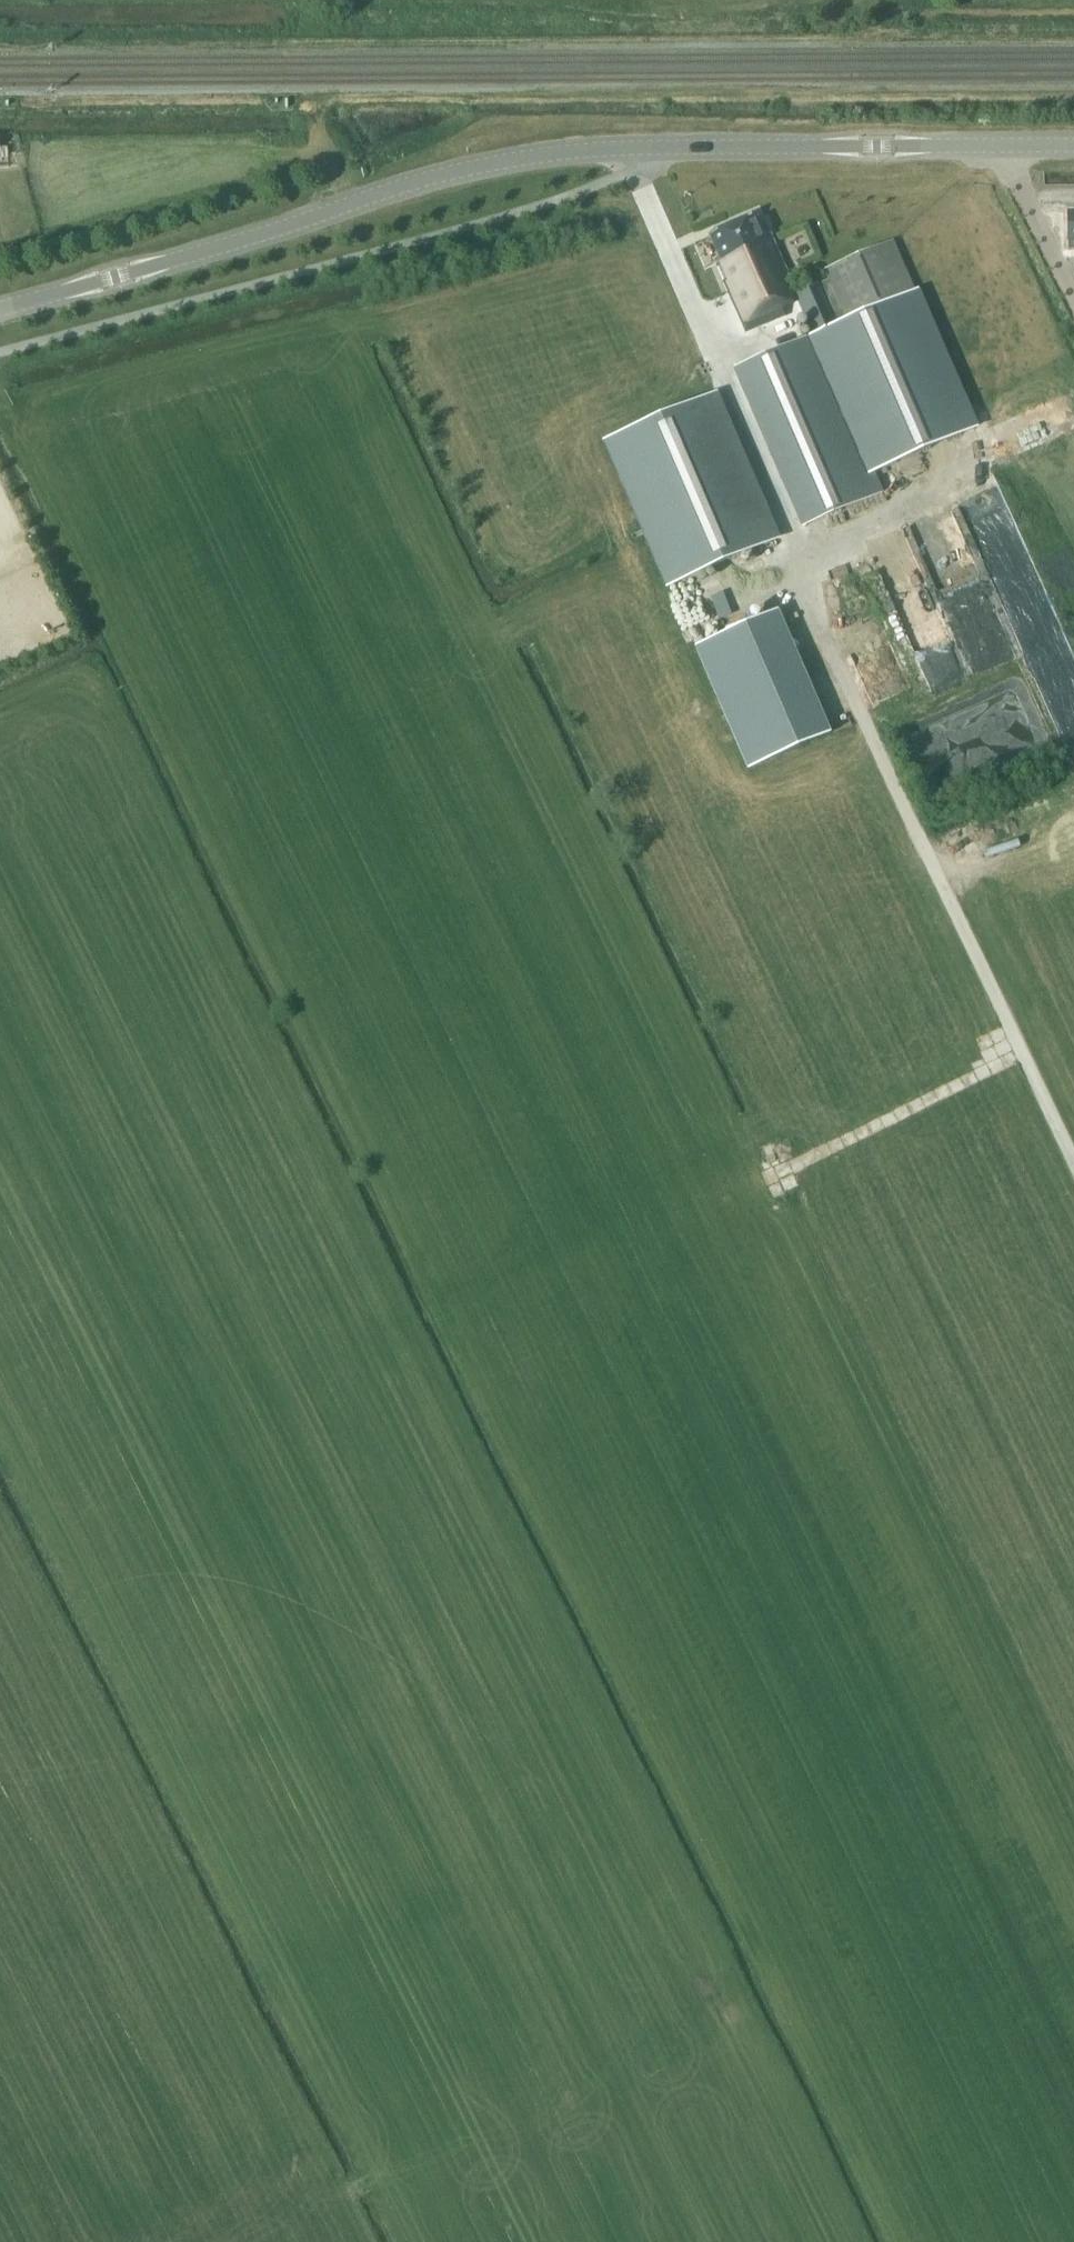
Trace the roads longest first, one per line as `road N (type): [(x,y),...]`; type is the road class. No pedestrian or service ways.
road 1 (tertiary): [(1073,144),(635,146),(535,155),(401,187),(0,309)]
road 2 (track): [(867,720),(1073,1160)]

